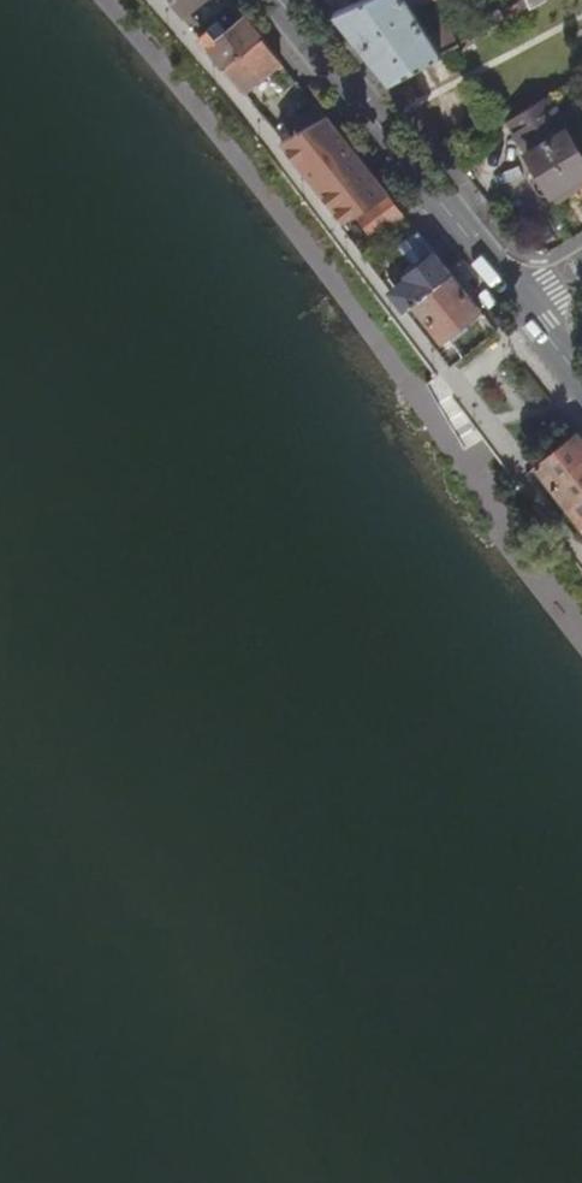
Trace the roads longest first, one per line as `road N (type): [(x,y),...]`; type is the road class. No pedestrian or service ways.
road 1 (secondary): [(524,307),(278,0)]

